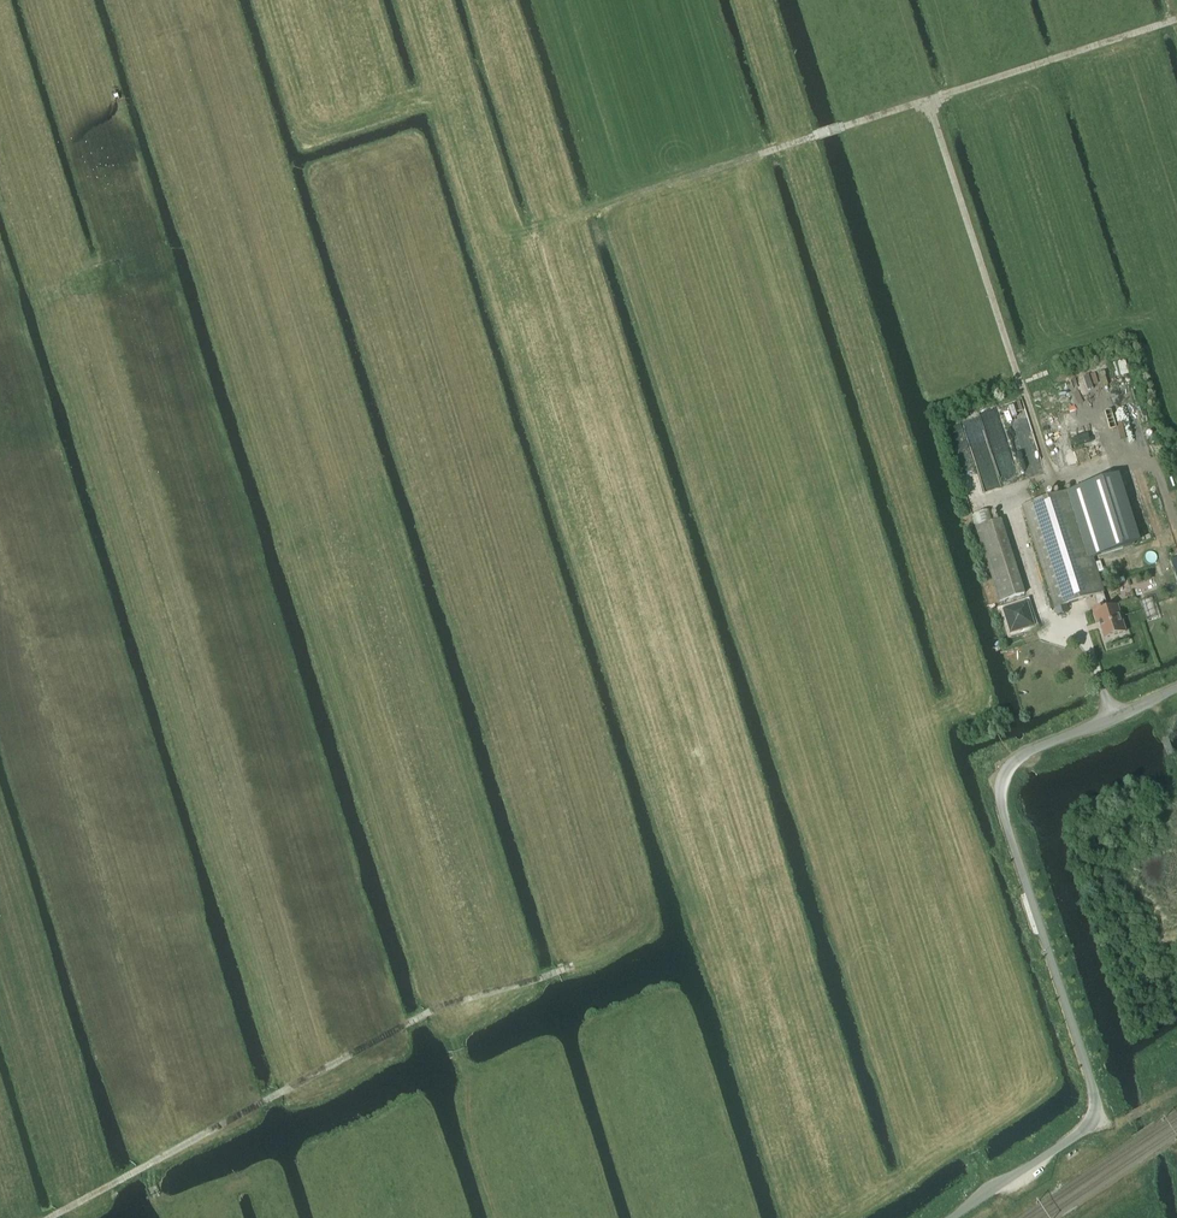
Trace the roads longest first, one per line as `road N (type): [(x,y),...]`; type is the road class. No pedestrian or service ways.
road 1 (unclassified): [(951,1217),(1087,1127),(1096,1101),(1005,822),(1000,781),(1023,754),(1176,688)]
road 2 (track): [(526,232),(1176,19)]
road 3 (track): [(573,966),(439,1007),(50,1217)]
road 4 (track): [(1053,482),(928,101)]

